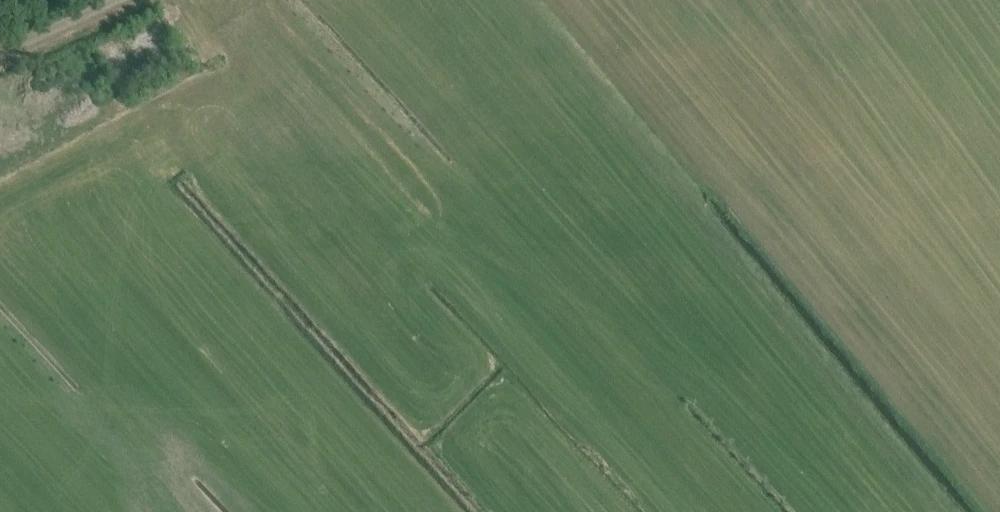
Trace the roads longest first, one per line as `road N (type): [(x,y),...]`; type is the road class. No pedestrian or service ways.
road 1 (unclassified): [(0,52),(112,0)]

